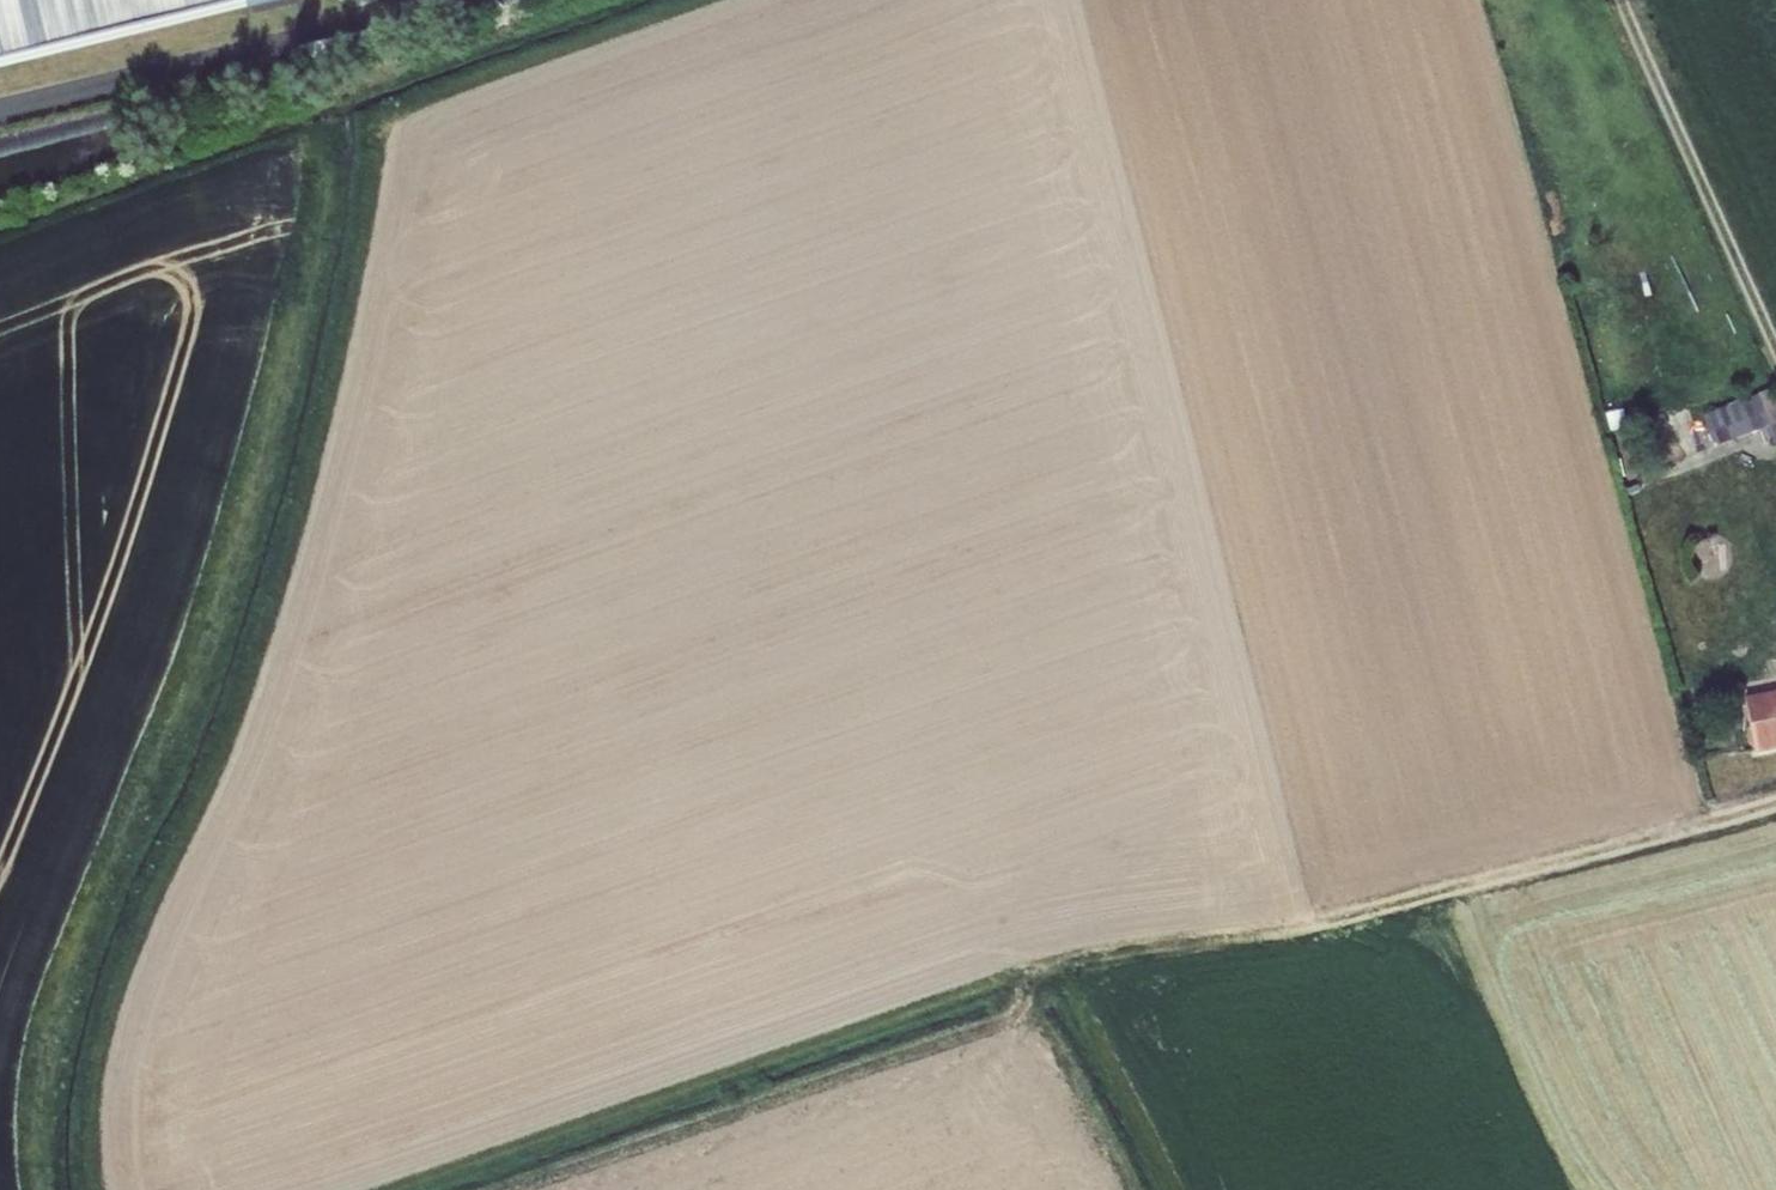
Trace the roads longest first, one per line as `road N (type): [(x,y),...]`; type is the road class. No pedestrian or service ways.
road 1 (track): [(1732,815),(1360,913),(1162,944),(1027,977)]
road 2 (track): [(1622,3),(1775,354)]

